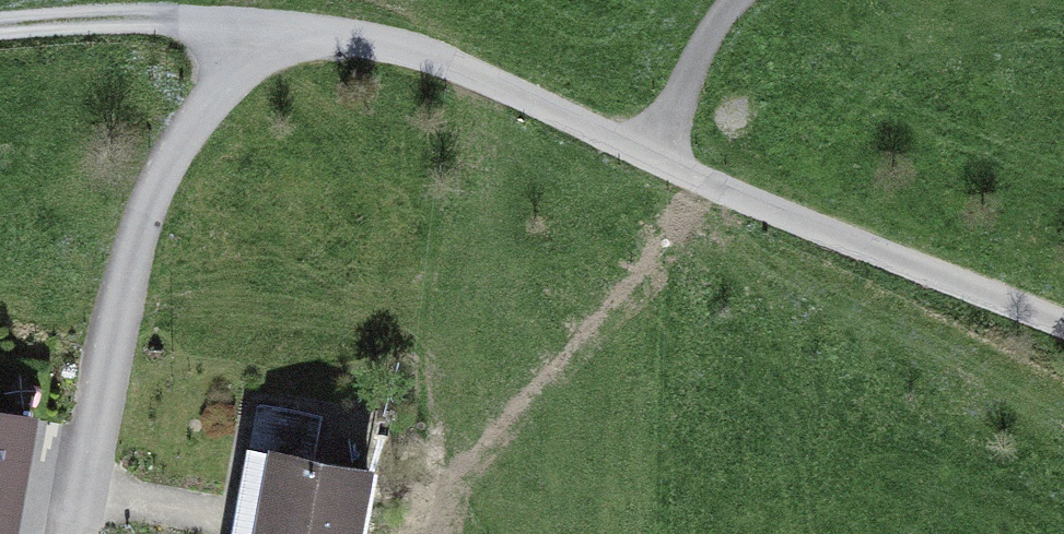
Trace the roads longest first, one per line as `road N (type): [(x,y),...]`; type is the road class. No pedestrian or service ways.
road 1 (track): [(1063,325),(799,222),(430,56),(265,28)]
road 2 (track): [(265,28),(168,164),(150,205),(112,335),(78,533)]
road 3 (track): [(265,28),(114,21),(0,28)]
road 4 (track): [(651,156),(702,44),(732,0)]

